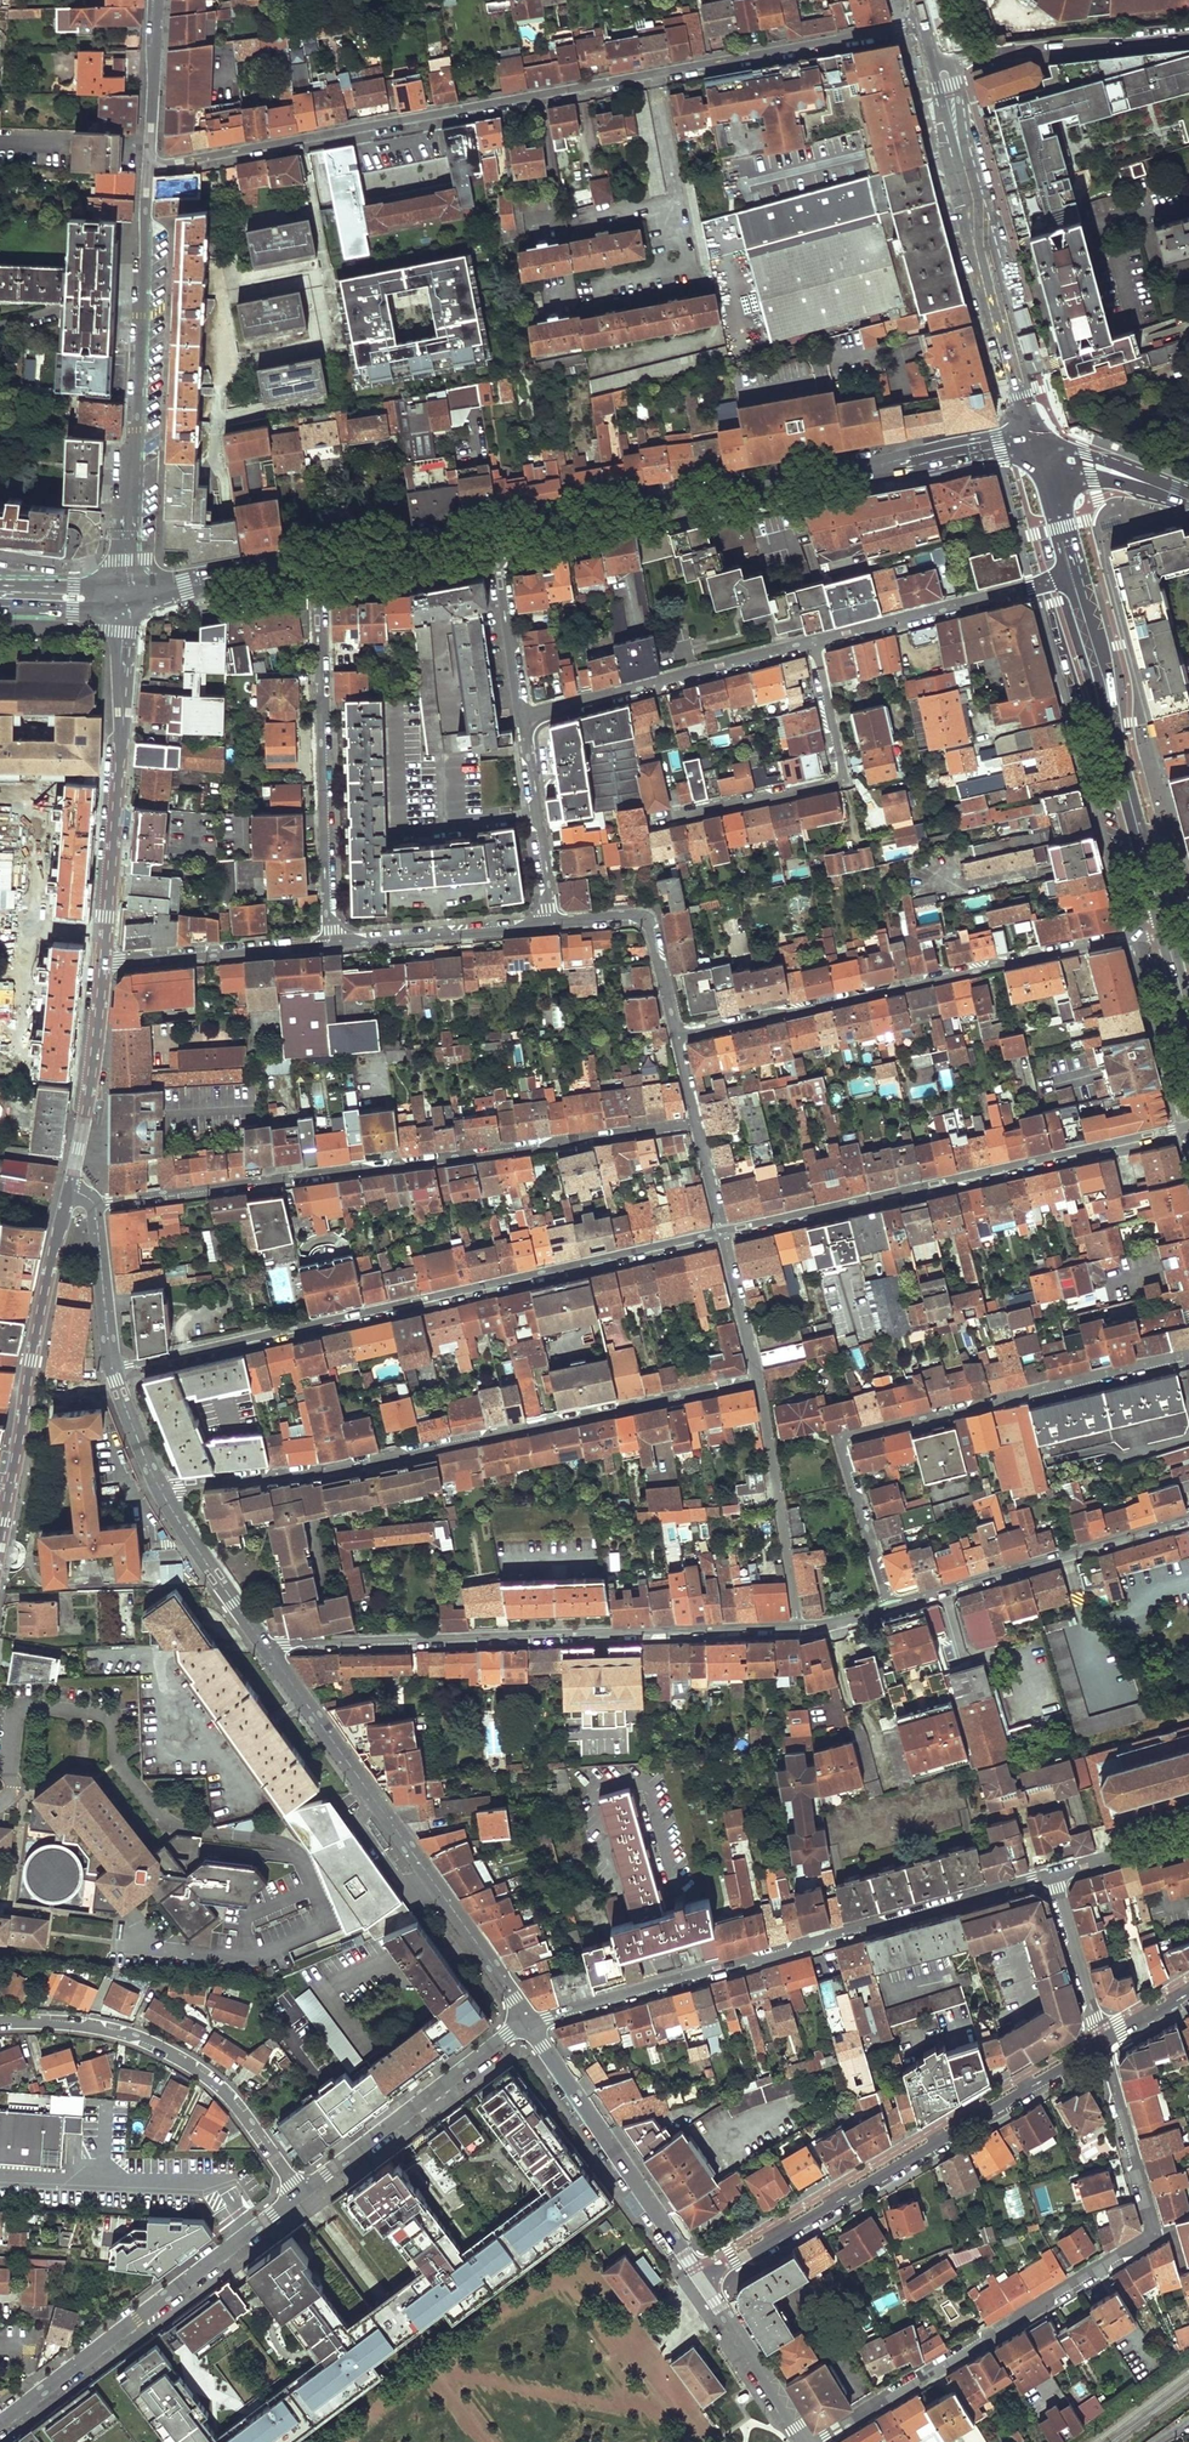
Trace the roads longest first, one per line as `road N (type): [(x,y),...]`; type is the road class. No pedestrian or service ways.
road 1 (residential): [(147,168),(928,22)]
road 2 (residential): [(721,1233),(112,1368)]
road 3 (residential): [(95,1204),(696,1124)]
road 4 (residential): [(162,1492),(321,1470),(756,1380)]
road 5 (residential): [(1101,2042),(1152,2233),(818,2441)]
road 6 (residential): [(1076,577),(520,714)]
road 7 (residential): [(1052,1875),(529,2022)]
road 8 (residential): [(1188,1356),(839,1439),(889,1606)]
road 9 (residential): [(270,1652),(799,1630)]
road 10 (residential): [(675,1037),(1164,927)]
road 11 (residential): [(1188,1126),(721,1233)]
road 12 (residential): [(702,2280),(1101,2042)]
road 13 (tertiary): [(529,2022),(270,1652)]
road 14 (tertiary): [(147,168),(128,594)]
road 15 (secondary): [(495,532),(899,463)]
road 16 (secondary): [(1040,449),(940,68)]
road 17 (residential): [(316,562),(331,945)]
road 18 (residential): [(0,2422),(300,2193)]
road 19 (residential): [(0,2020),(93,2025),(167,2050),(235,2101),(300,2193)]
road 20 (tertiary): [(104,960),(128,594)]
road 21 (secondary): [(1164,927),(1076,577)]
road 22 (tertiary): [(0,1535),(69,1191)]
road 23 (residential): [(889,1606),(1188,1518)]
road 24 (tertiary): [(702,2280),(529,2022)]
road 25 (residential): [(300,2193),(529,2022)]
road 26 (residential): [(756,1380),(799,1630)]
road 27 (residential): [(1188,37),(1005,51),(940,68)]
road 28 (tertiary): [(69,1191),(104,960)]
road 29 (residential): [(331,945),(104,960)]
road 30 (residential): [(551,926),(331,945)]
road 31 (residential): [(520,714),(551,926)]
road 32 (tertiary): [(270,1652),(162,1492)]
road 33 (tertiary): [(805,2441),(702,2280)]
road 34 (secondary): [(128,594),(316,562)]
road 35 (residential): [(495,532),(520,714)]
road 36 (secondary): [(316,562),(495,532)]
road 37 (residential): [(1052,1875),(1101,2042)]
road 38 (tertiary): [(157,0),(147,168)]
road 39 (tertiary): [(112,1368),(95,1204)]
road 40 (residential): [(721,1233),(756,1380)]
road 41 (secondary): [(1175,494),(1104,459),(1040,449)]
road 42 (secondary): [(1040,449),(998,442),(899,463)]
road 43 (residential): [(1188,1836),(1052,1875)]
road 44 (tertiary): [(162,1492),(112,1368)]
road 45 (residential): [(645,920),(675,1037)]

